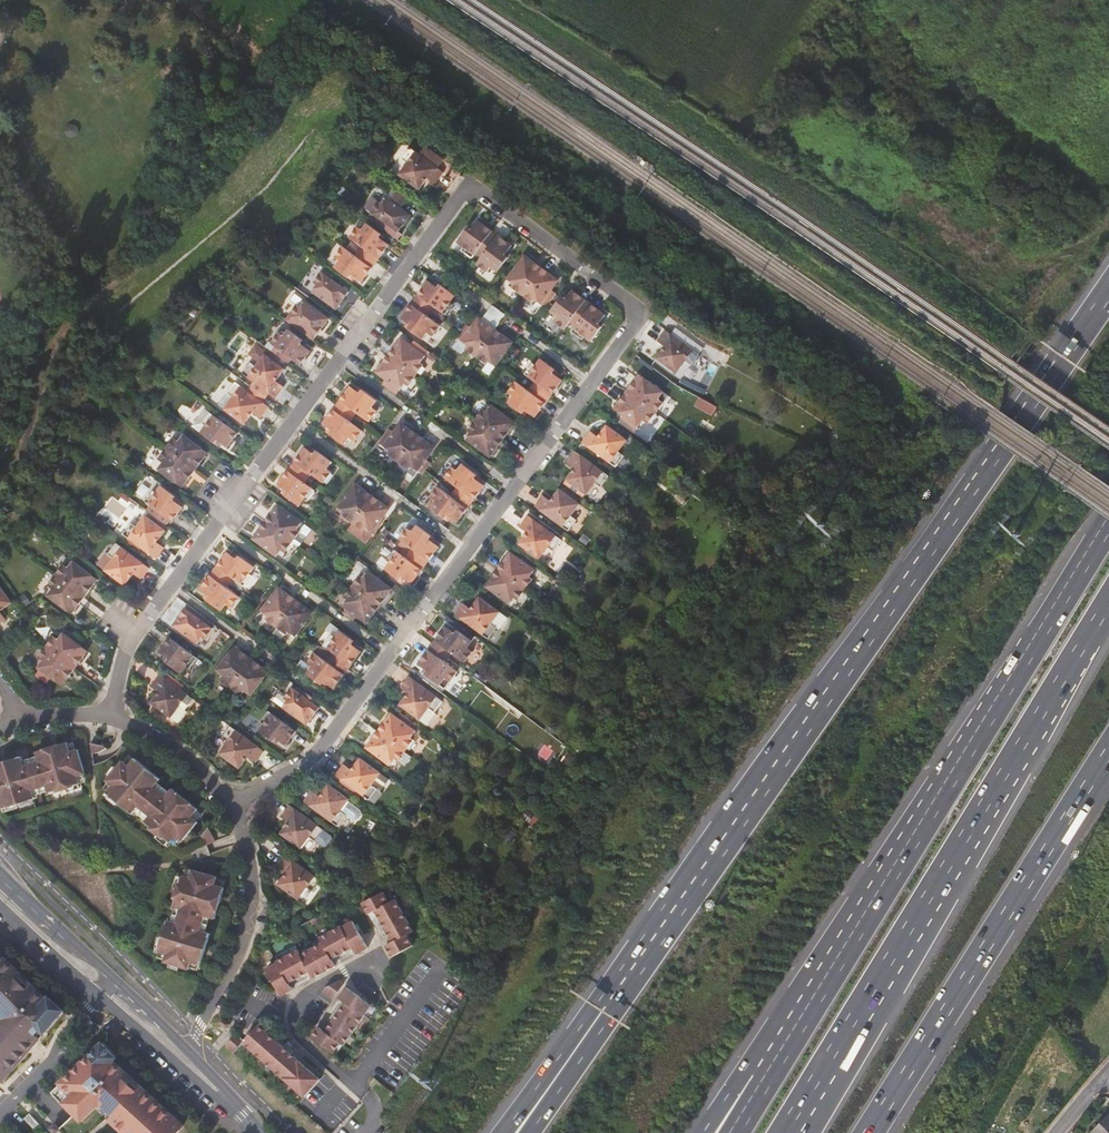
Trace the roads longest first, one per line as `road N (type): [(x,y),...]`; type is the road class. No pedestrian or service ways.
road 1 (motorway): [(1108,290),(604,1008)]
road 2 (residential): [(233,804),(321,747),(638,311),(629,297),(471,184)]
road 3 (motorway): [(1108,522),(757,1077)]
road 4 (residential): [(106,717),(128,641),(471,184)]
road 5 (motorway): [(790,1132),(1108,603)]
road 6 (motorway): [(870,1132),(1108,753)]
road 7 (tertiary): [(0,903),(117,1012),(229,1101)]
road 8 (residential): [(187,1050),(233,968),(252,908),(248,851),(233,804)]
road 9 (tertiary): [(187,1050),(0,878)]
road 10 (motorway): [(604,1008),(506,1132)]
road 11 (residential): [(233,804),(179,754),(106,717)]
road 12 (motorway): [(604,1008),(526,1132)]
road 13 (track): [(835,0),(755,107)]

